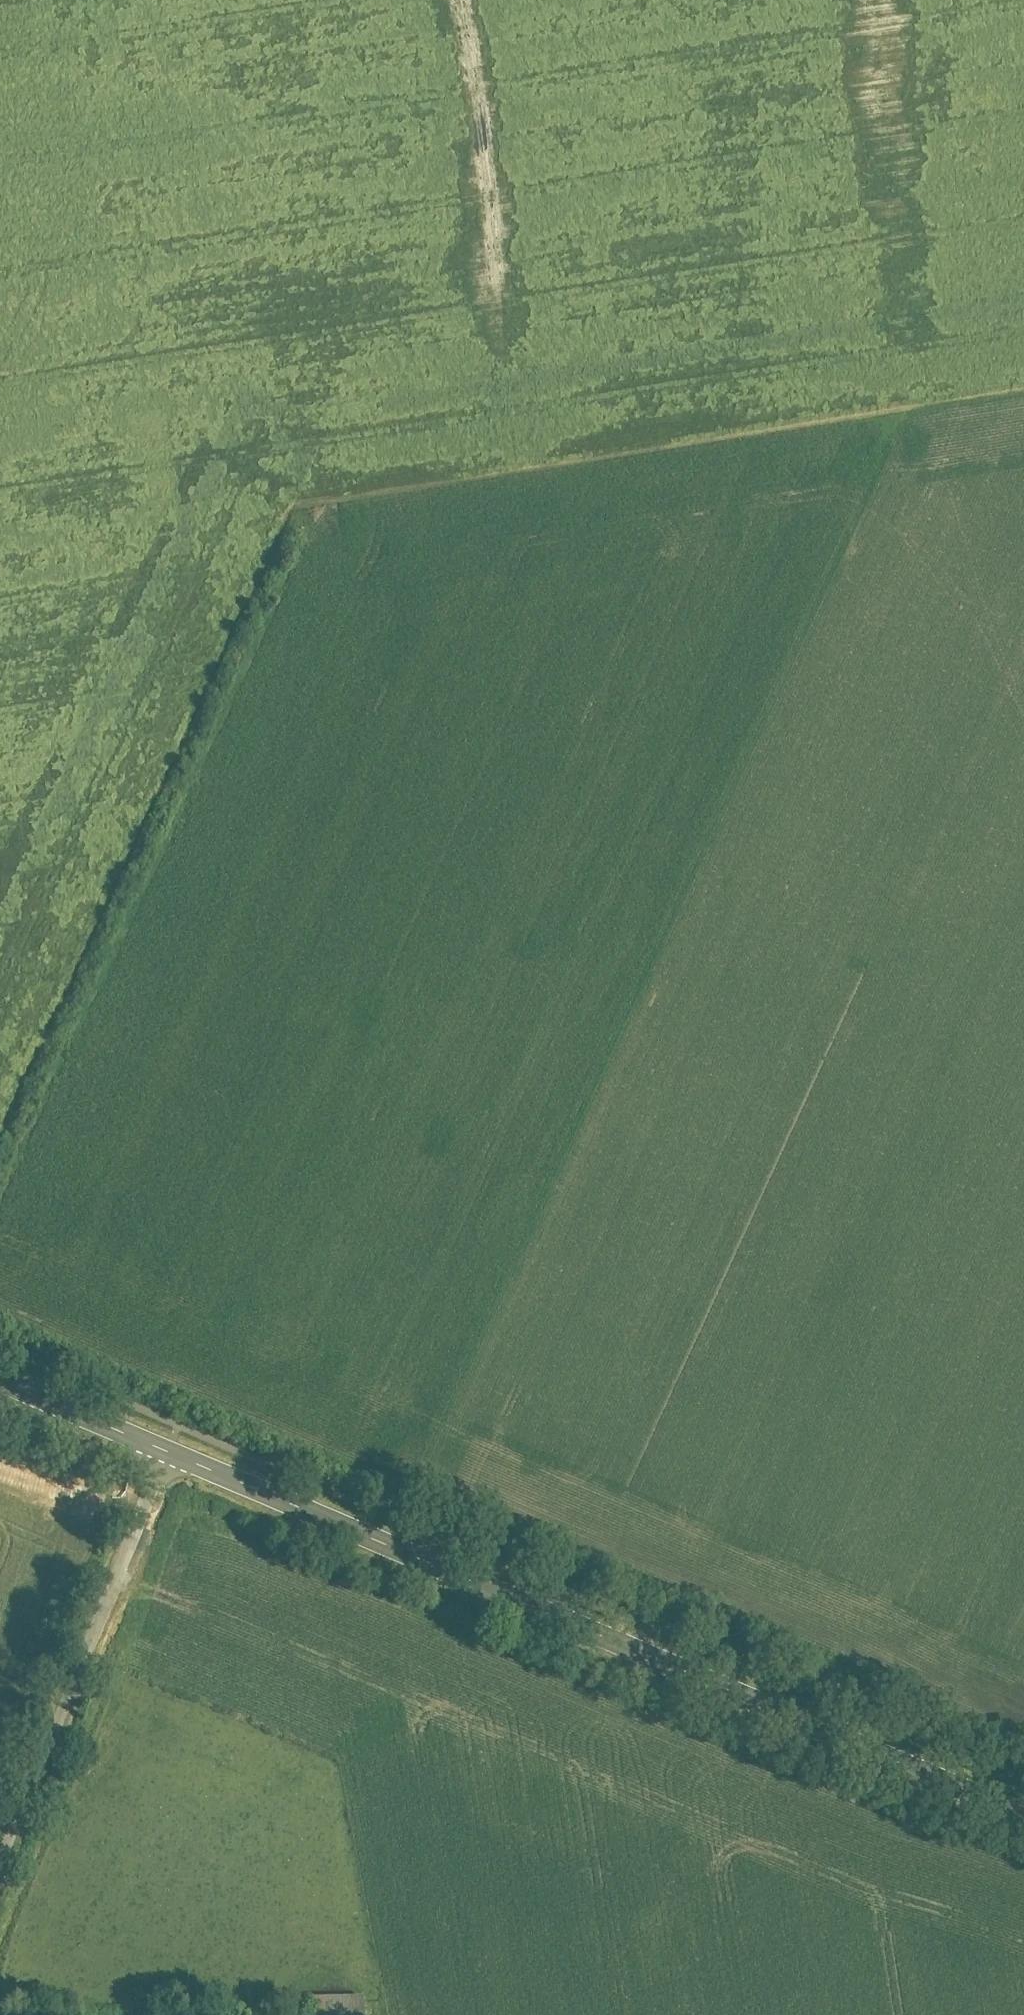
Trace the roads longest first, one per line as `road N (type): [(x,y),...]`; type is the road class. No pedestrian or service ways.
road 1 (secondary): [(1023,1817),(167,1453)]
road 2 (residential): [(0,1858),(167,1453)]
road 3 (secondary): [(167,1453),(0,1381)]

